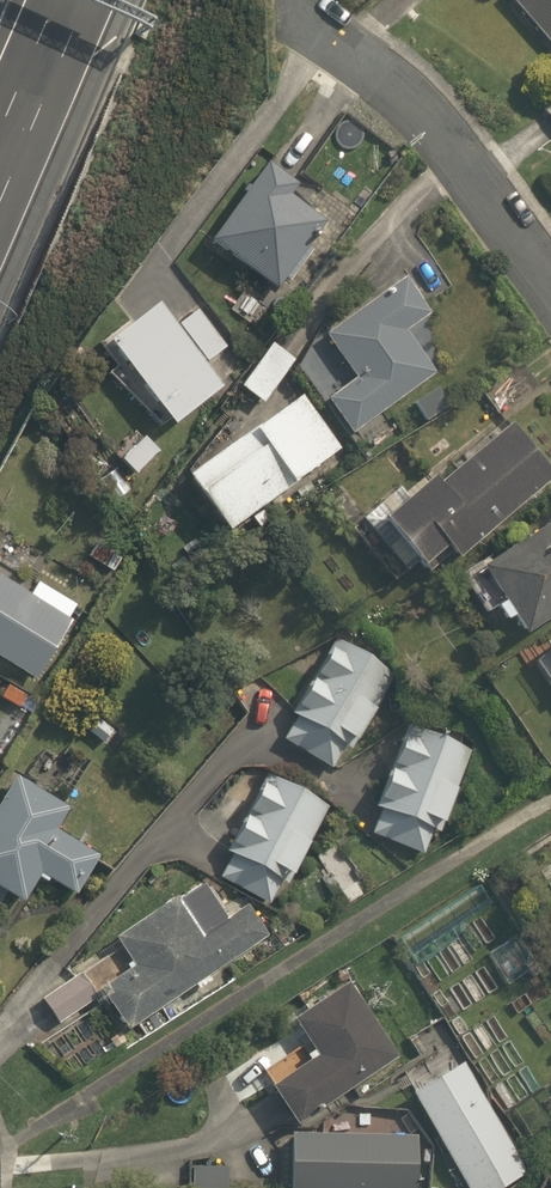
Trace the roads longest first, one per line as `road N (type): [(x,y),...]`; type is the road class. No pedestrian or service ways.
road 1 (residential): [(318,13),(392,60),(451,115),(550,263)]
road 2 (motorway): [(67,0),(0,153)]

